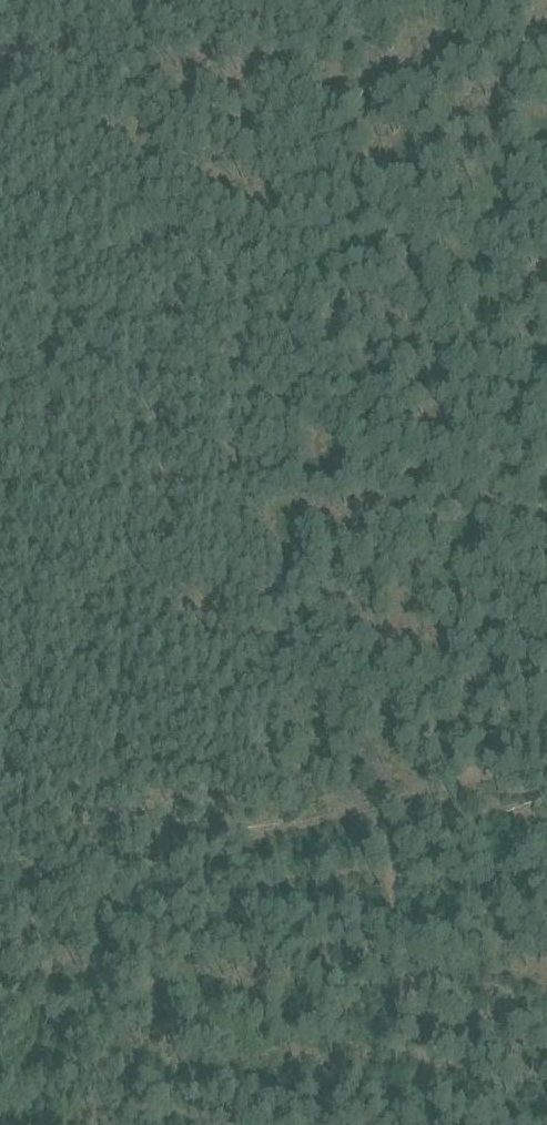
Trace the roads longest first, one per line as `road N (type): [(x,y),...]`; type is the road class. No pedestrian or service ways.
road 1 (track): [(441,1124),(407,933),(366,787)]

